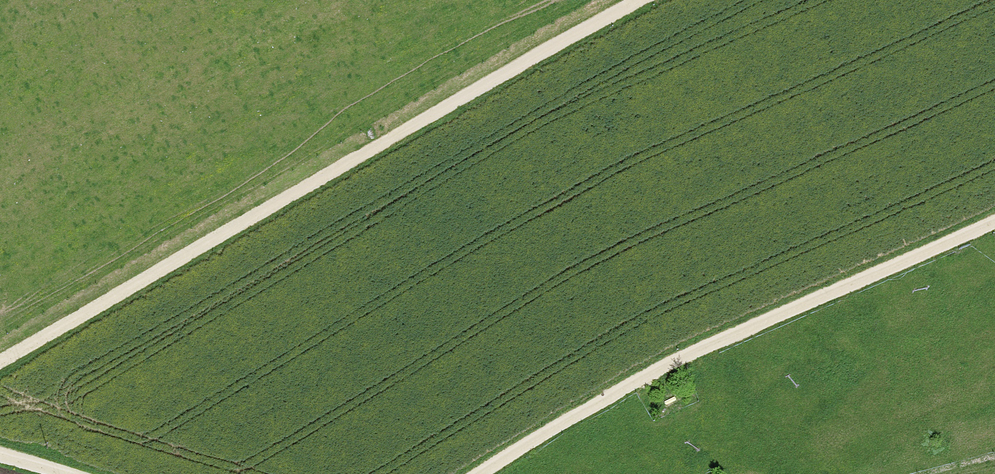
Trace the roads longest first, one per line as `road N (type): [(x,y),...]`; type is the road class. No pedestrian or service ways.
road 1 (track): [(649,0),(0,365)]
road 2 (track): [(994,227),(668,365),(484,473)]

